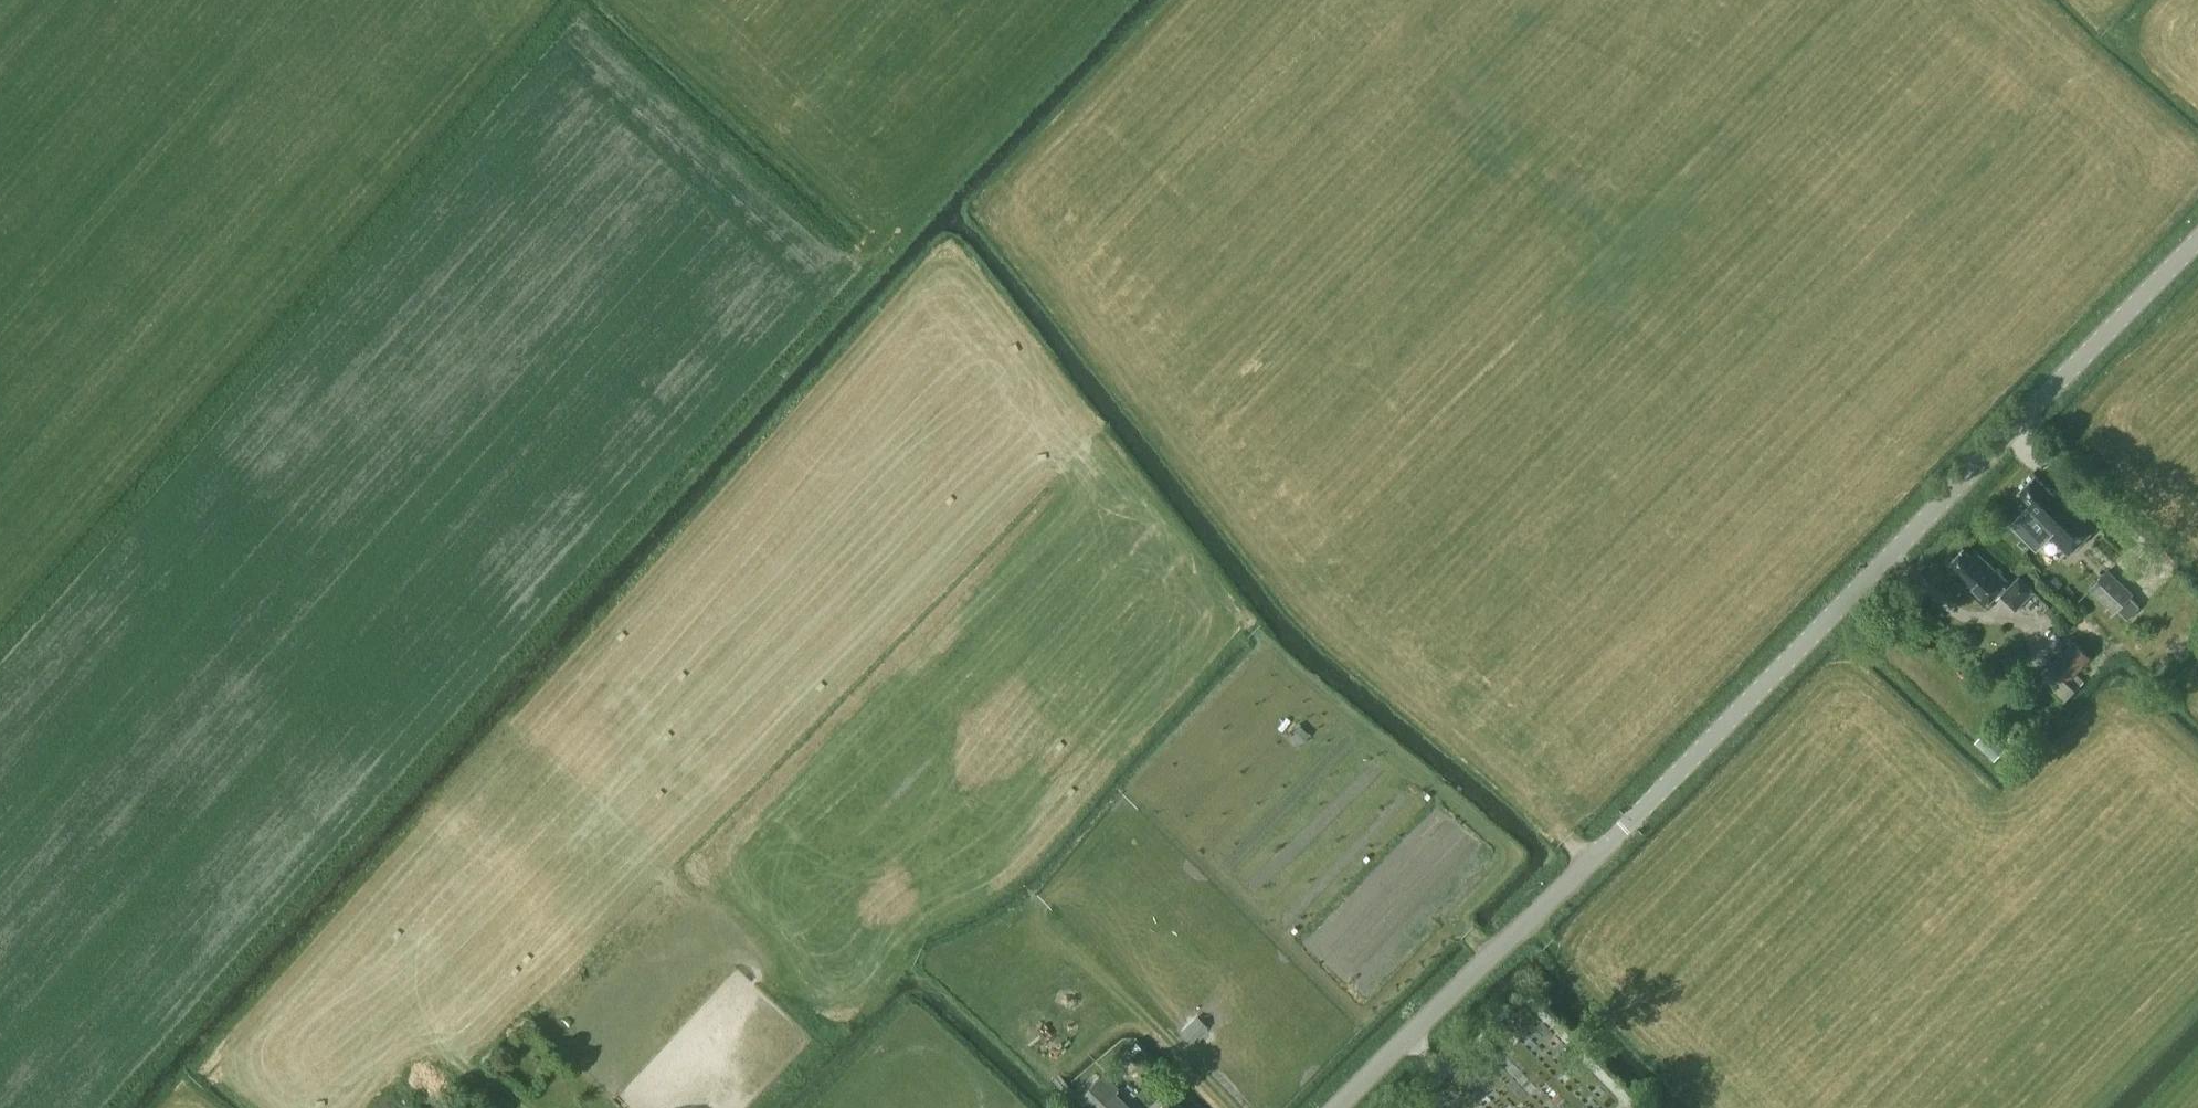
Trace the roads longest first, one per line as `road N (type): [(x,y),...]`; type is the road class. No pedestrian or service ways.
road 1 (tertiary): [(1334,1107),(1625,826),(2197,244)]

